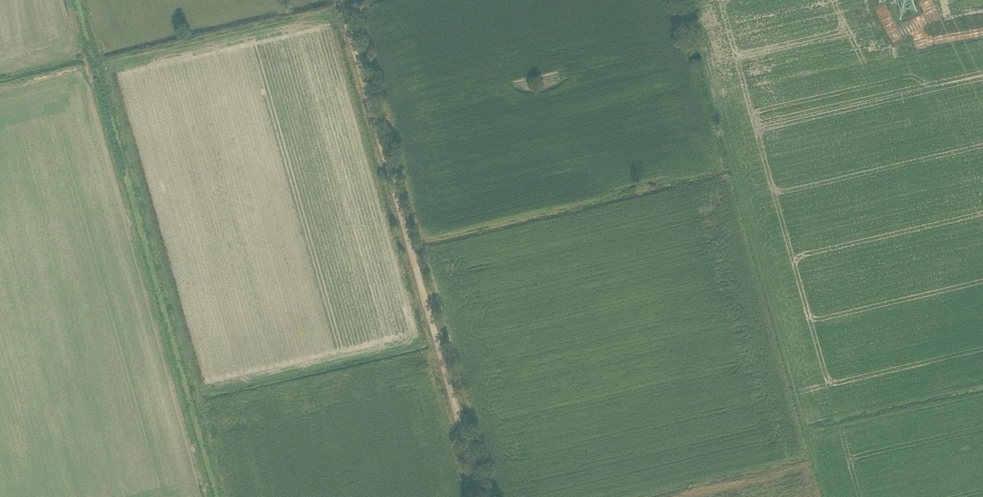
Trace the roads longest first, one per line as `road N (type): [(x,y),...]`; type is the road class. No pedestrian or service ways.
road 1 (track): [(341,0),(482,496)]

